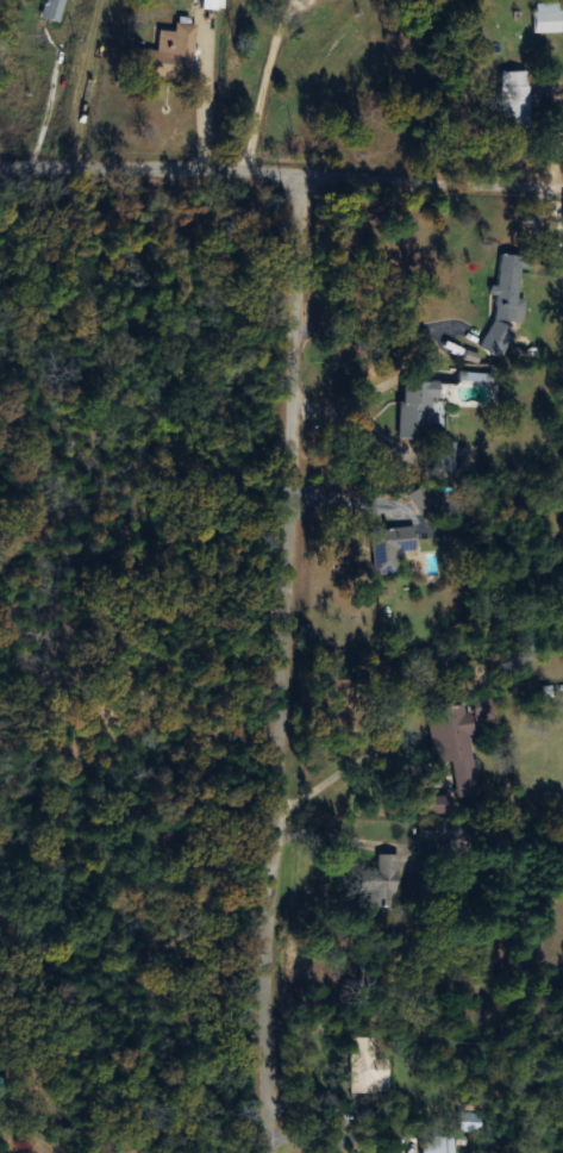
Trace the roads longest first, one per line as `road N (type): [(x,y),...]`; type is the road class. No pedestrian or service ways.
road 1 (residential): [(268,1152),(296,173)]
road 2 (residential): [(562,182),(0,162)]

